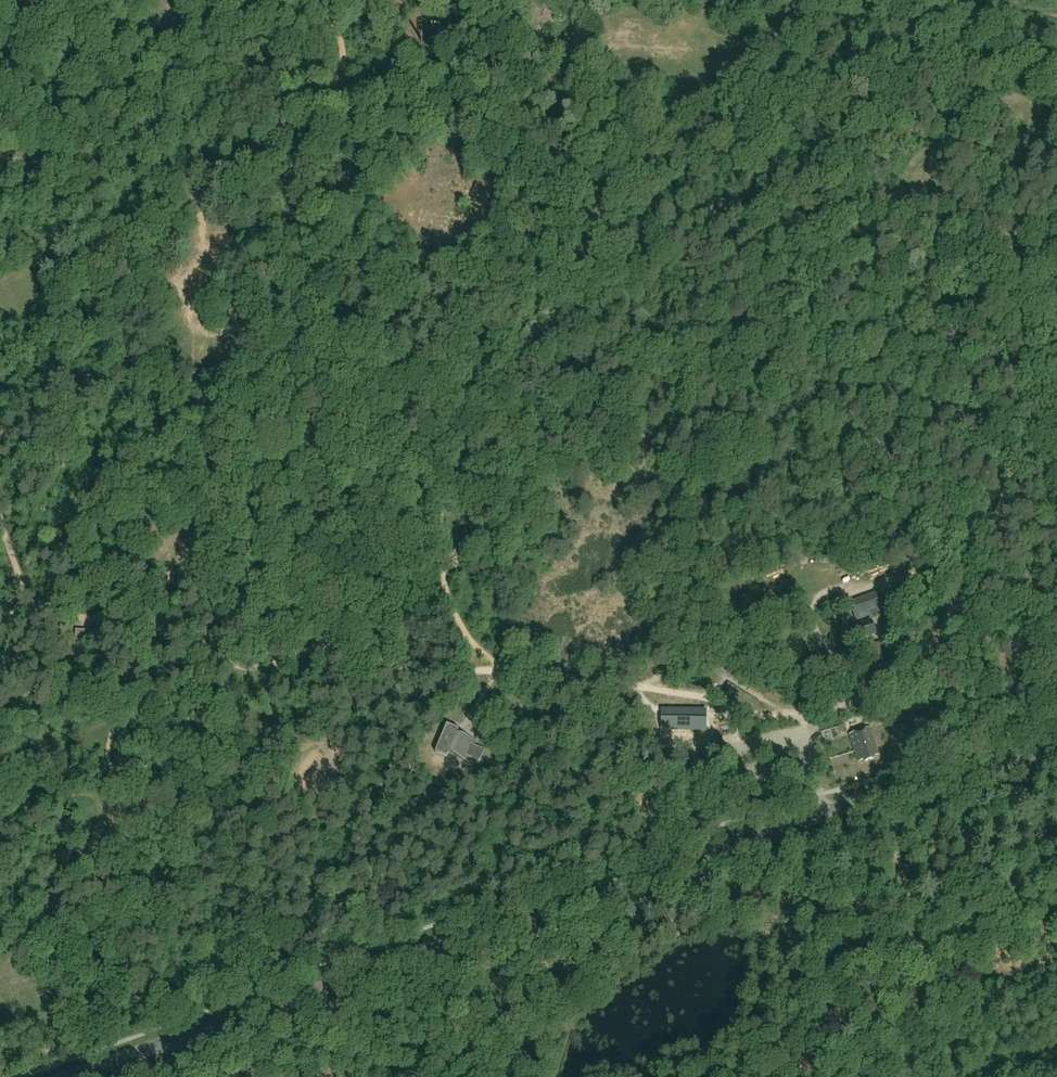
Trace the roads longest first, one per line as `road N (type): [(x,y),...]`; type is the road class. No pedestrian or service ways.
road 1 (track): [(0,524),(28,598),(146,612),(242,675),(273,672),(303,651),(325,647),(671,689),(747,713),(804,714),(873,692),(928,653),(993,510),(1056,417)]
road 2 (tertiary): [(291,1000),(912,789),(1056,762)]
road 3 (track): [(253,250),(333,240),(430,300),(465,283),(482,267),(503,220),(507,131),(540,14)]
road 4 (track): [(912,789),(881,714),(855,698),(855,673),(818,631),(820,601),(881,582),(921,549),(986,548),(1045,525)]
road 5 (track): [(430,300),(442,514),(461,620),(466,635),(506,672)]
road 6 (track): [(783,37),(946,18),(1056,59)]
road 7 (track): [(366,257),(345,172),(355,98),(343,0)]
road 8 (tertiary): [(67,1076),(291,1000)]
road 9 (track): [(881,799),(934,975),(928,1014)]
road 10 (track): [(598,55),(560,66),(513,98),(524,12)]
road 11 (track): [(634,684),(691,660),(794,715)]
road 12 (track): [(435,389),(376,373),(293,325)]
road 13 (track): [(682,659),(817,608)]
road 14 (track): [(928,1014),(1056,977)]
road 15 (track): [(66,830),(0,938)]
road 16 (track): [(151,511),(196,397)]
road 17 (track): [(146,612),(97,723)]

